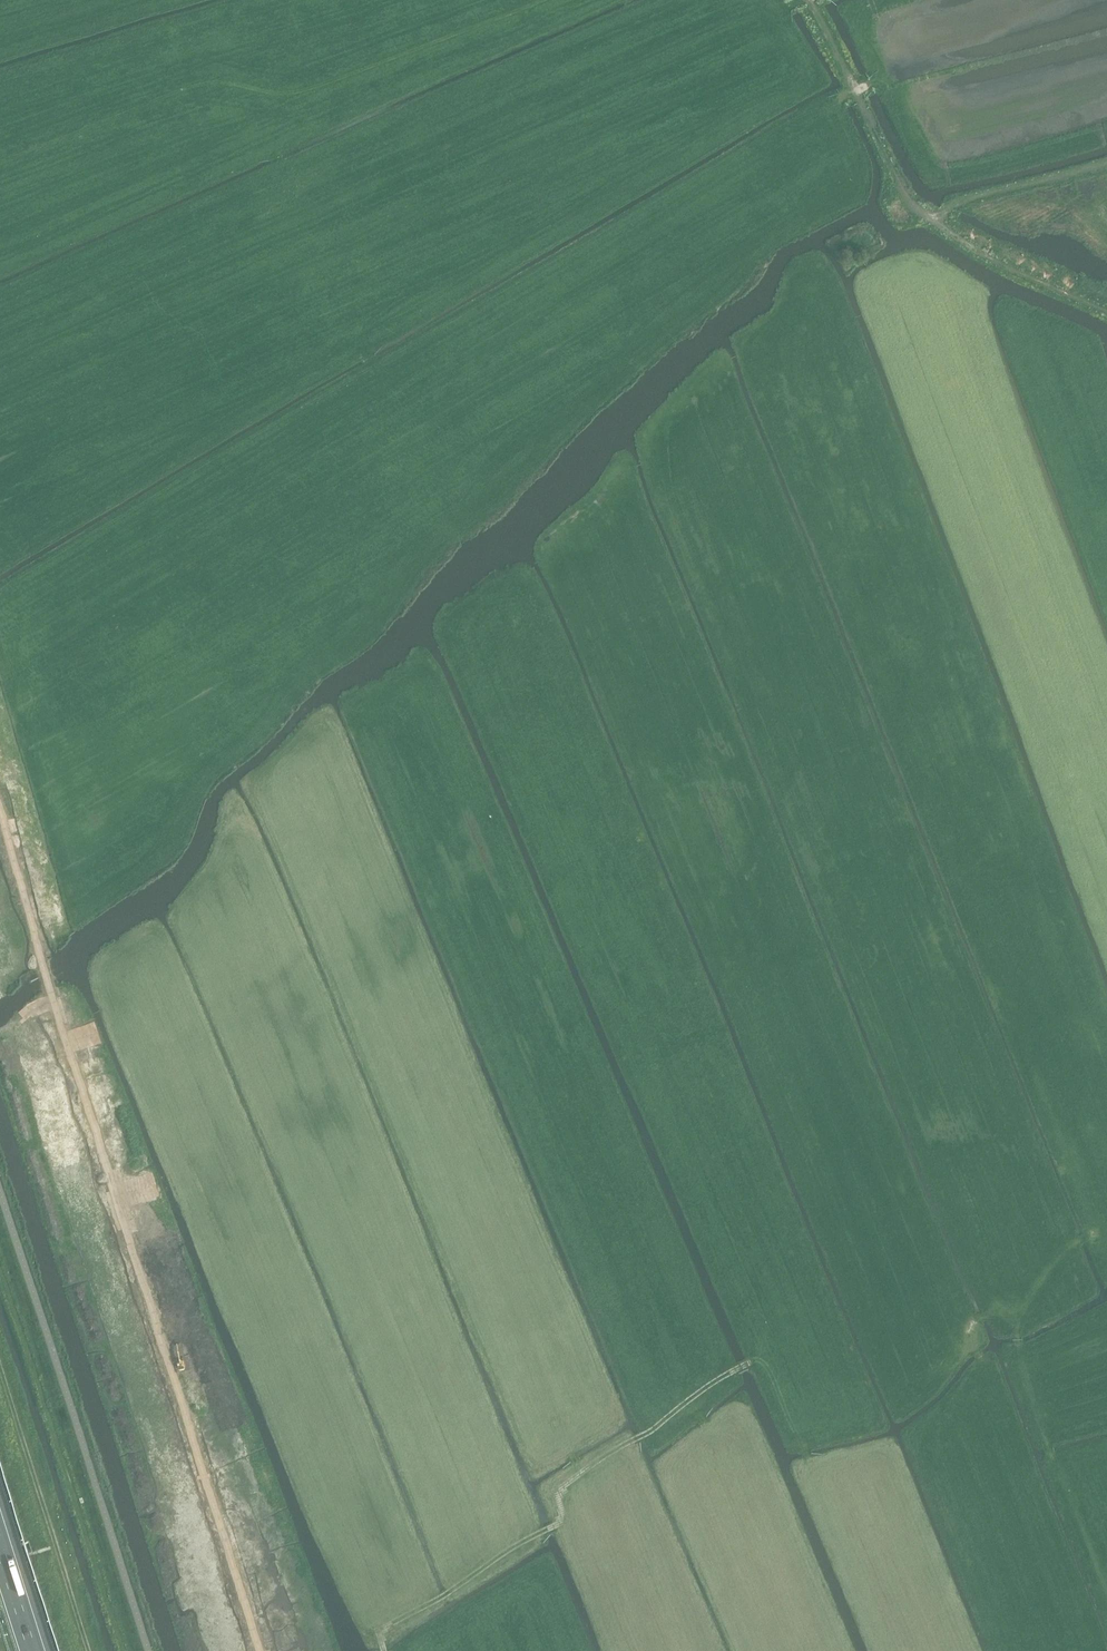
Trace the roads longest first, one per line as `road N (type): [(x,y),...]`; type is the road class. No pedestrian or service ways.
road 1 (track): [(88,1650),(0,1369)]
road 2 (track): [(304,88),(522,0)]

